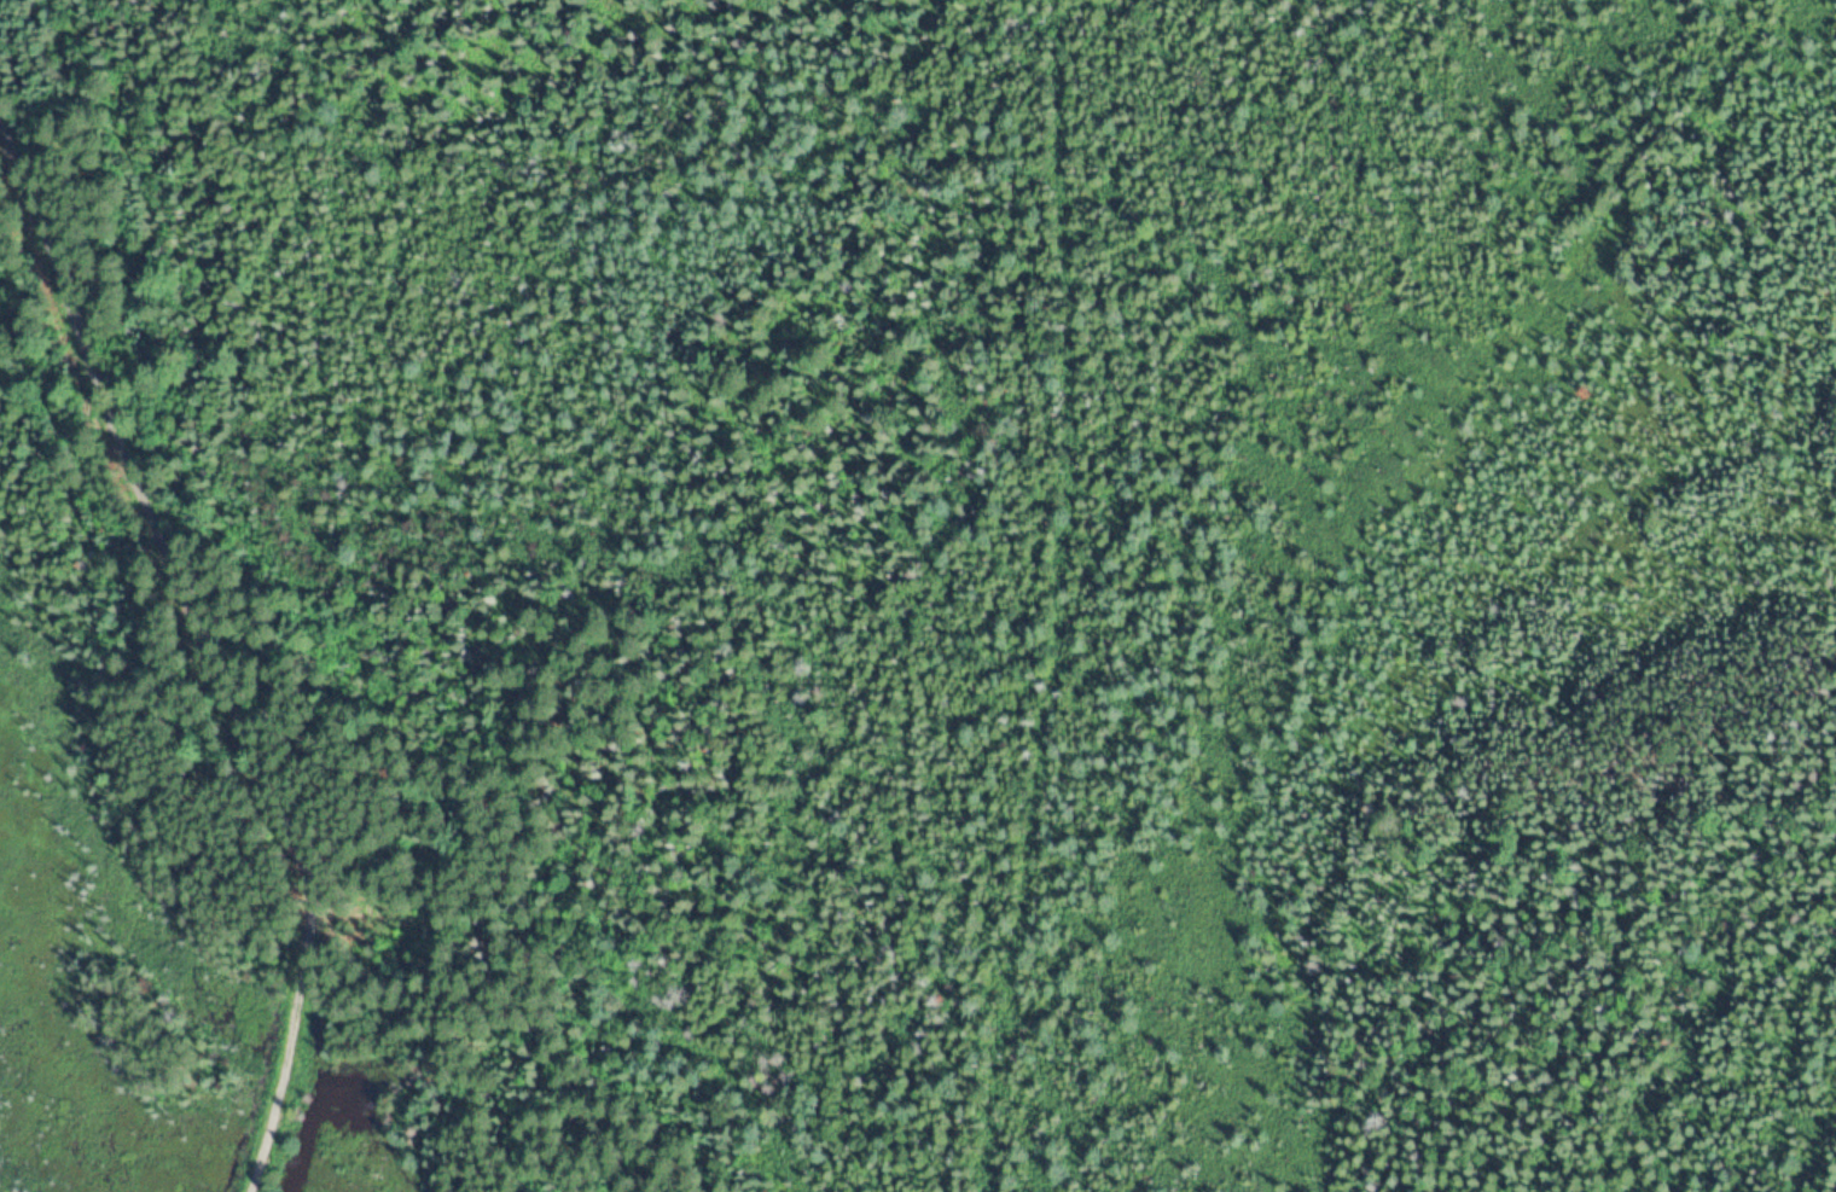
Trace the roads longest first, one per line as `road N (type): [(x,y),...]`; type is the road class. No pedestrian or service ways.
road 1 (track): [(0,159),(156,523)]

